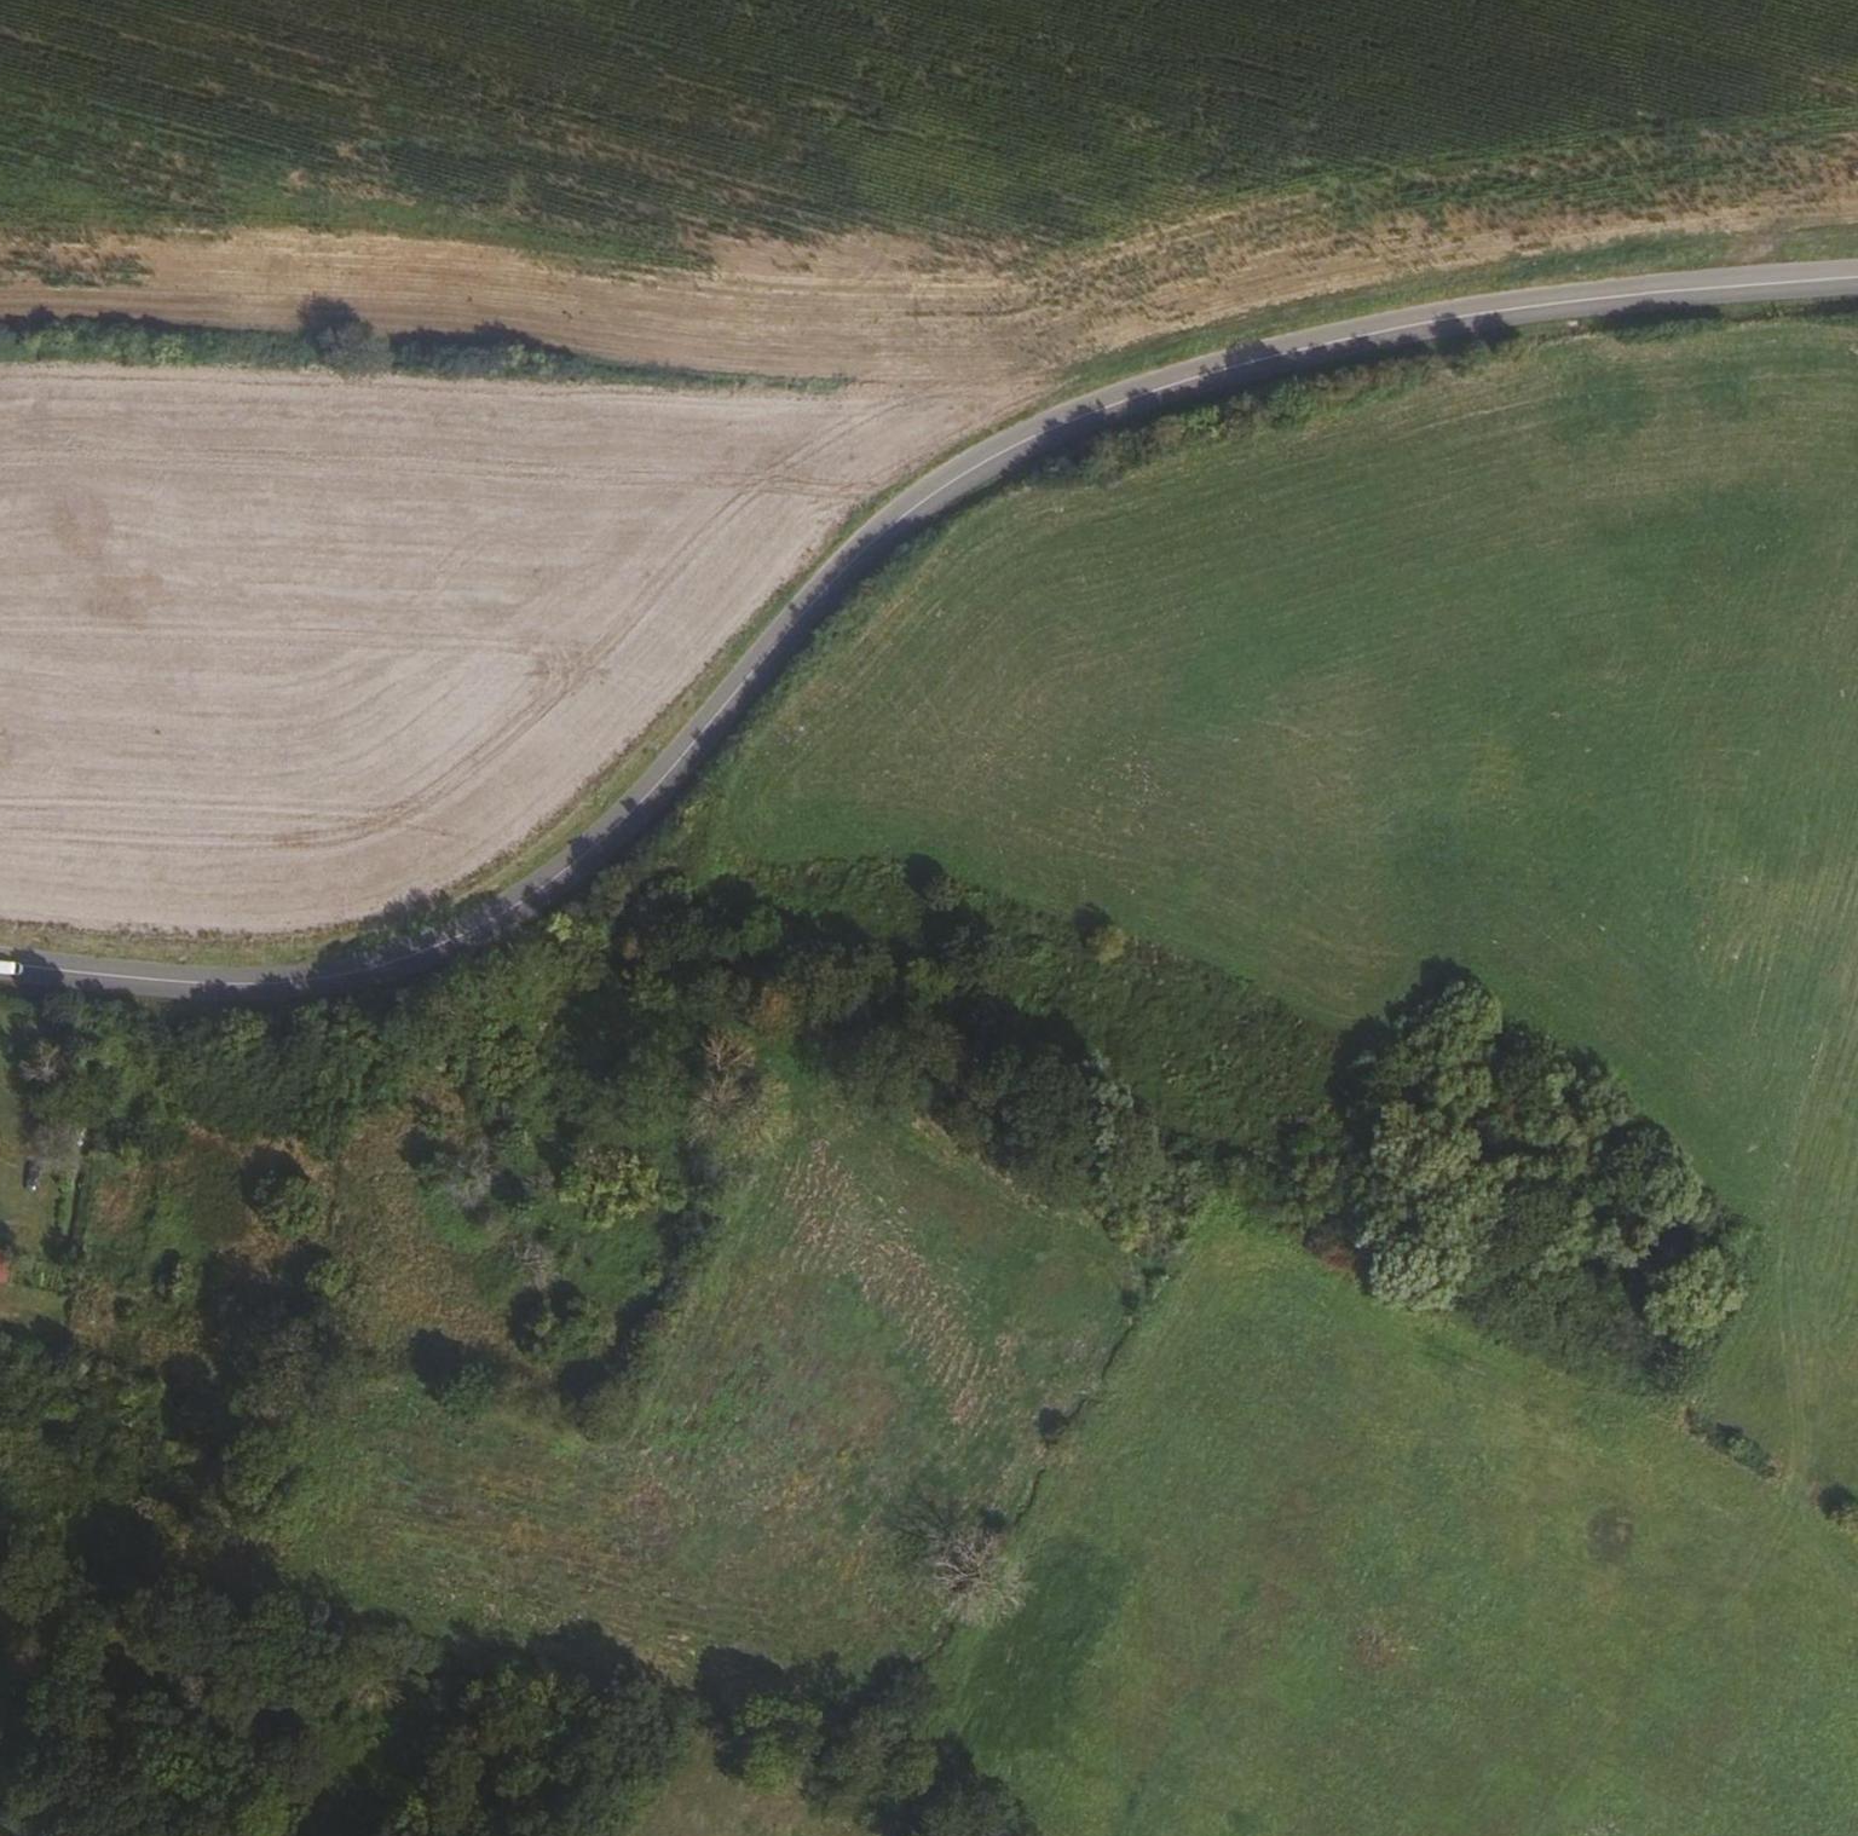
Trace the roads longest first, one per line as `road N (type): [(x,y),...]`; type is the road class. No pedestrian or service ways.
road 1 (secondary): [(1857,272),(1431,316),(1078,413),(953,475),(841,562),(571,879),(481,934),(361,976),(227,983),(0,967)]
road 2 (track): [(0,1527),(561,1690),(802,1726),(950,1835)]

